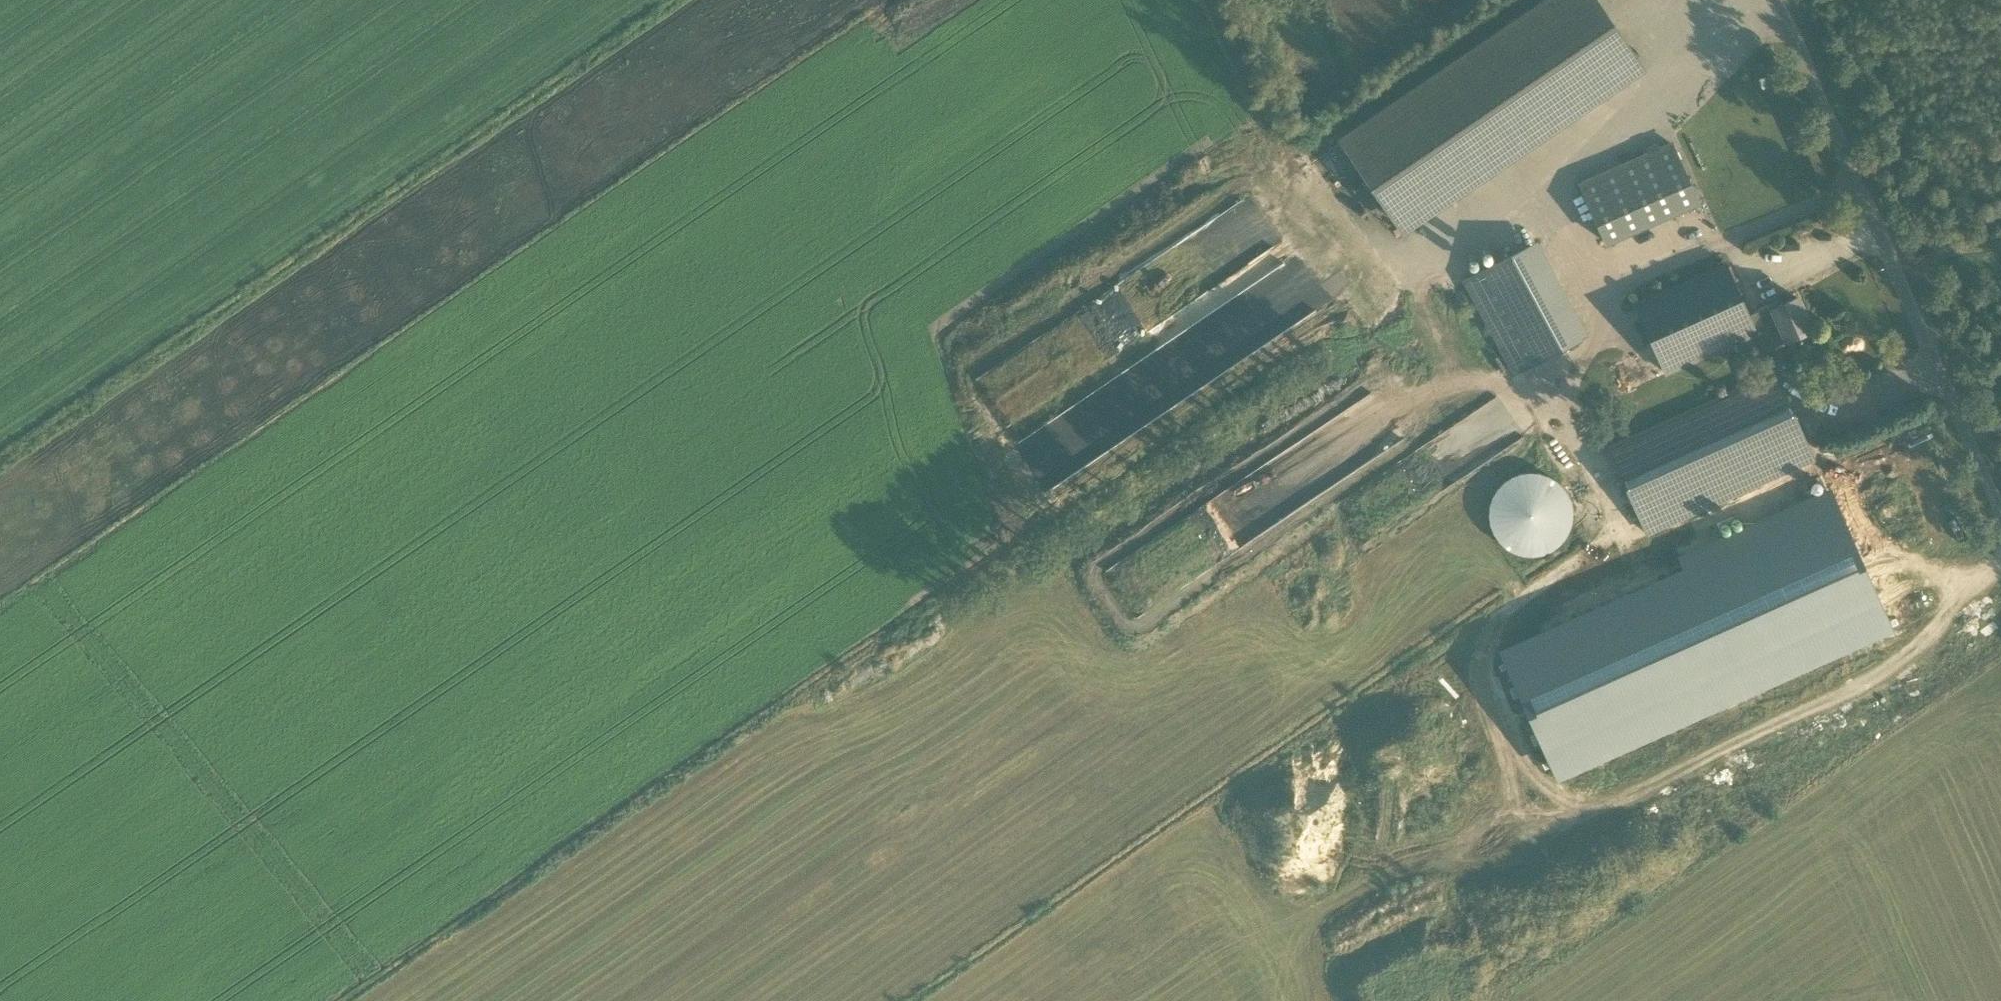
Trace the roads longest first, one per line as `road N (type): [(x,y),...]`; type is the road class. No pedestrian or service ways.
road 1 (unclassified): [(2000,514),(1776,0)]

